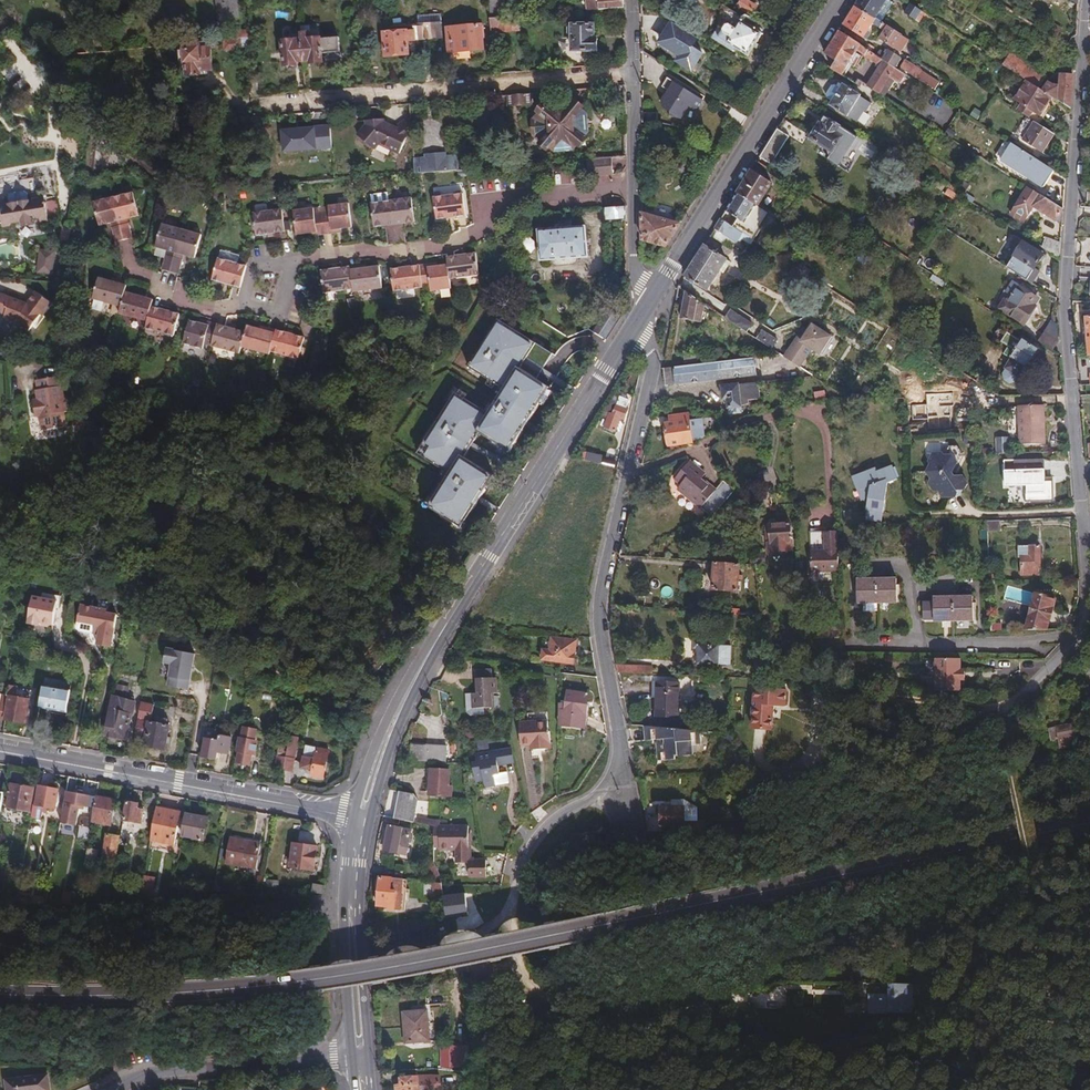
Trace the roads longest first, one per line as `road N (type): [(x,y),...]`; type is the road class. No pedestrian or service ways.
road 1 (secondary): [(1089,825),(367,972),(238,989),(0,988)]
road 2 (residential): [(350,957),(486,931),(509,903),(539,833),(612,776),(618,748),(597,628),(598,588),(650,367),(632,331)]
road 3 (residential): [(1007,712),(1076,637),(1085,597),(1063,304),(1084,0)]
road 4 (secondary): [(632,331),(413,676),(360,822)]
road 5 (residential): [(239,105),(634,73)]
road 6 (track): [(805,990),(737,992),(644,1025),(602,1022),(533,990),(516,958),(509,903)]
road 7 (residential): [(0,751),(360,822)]
road 8 (secondary): [(838,0),(652,301)]
road 9 (track): [(1062,1089),(1010,754)]
road 10 (residential): [(105,1089),(150,1071),(360,1056)]
road 11 (residential): [(634,73),(633,266),(652,301)]
road 12 (secondary): [(360,822),(350,957)]

